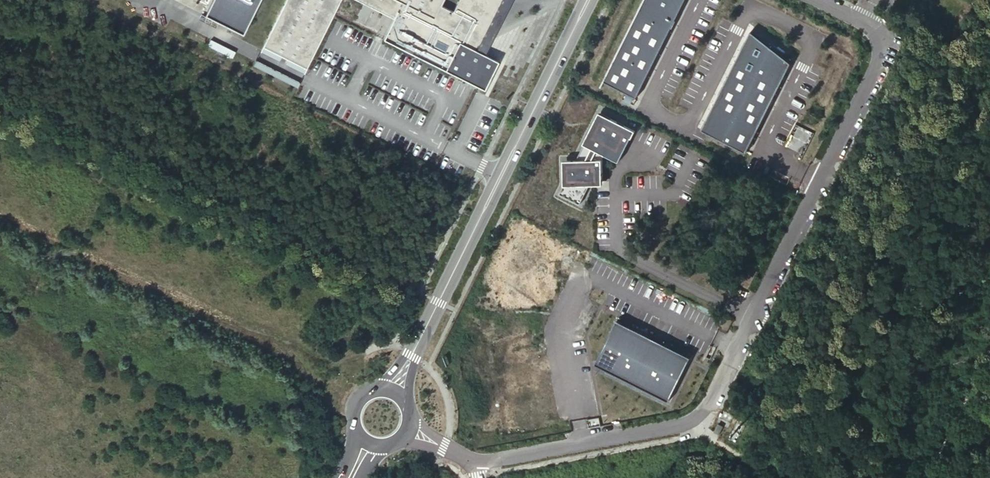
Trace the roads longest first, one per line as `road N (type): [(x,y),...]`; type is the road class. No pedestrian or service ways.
road 1 (unclassified): [(820,0),(888,43),(710,407),(688,424),(483,462),(443,447)]
road 2 (tertiary): [(588,0),(411,355)]

